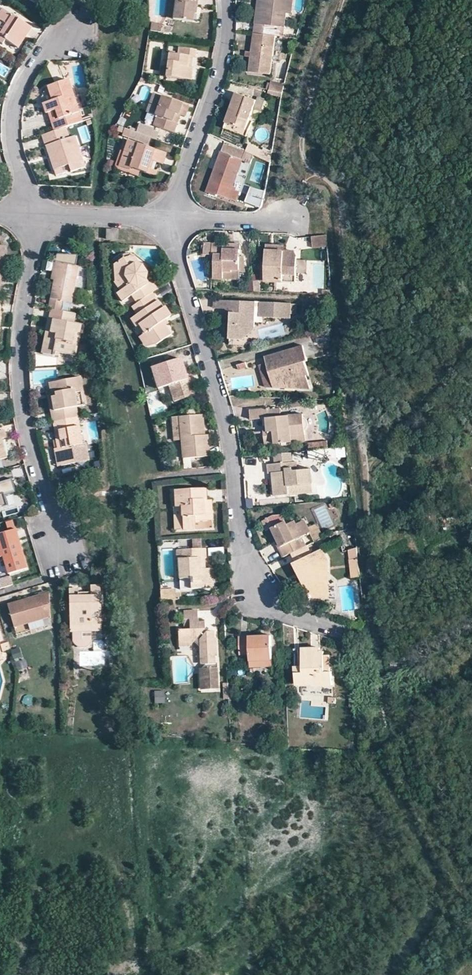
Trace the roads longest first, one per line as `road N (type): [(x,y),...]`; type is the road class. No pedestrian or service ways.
road 1 (track): [(345,0),(303,156),(341,199),(366,460),(471,357)]
road 2 (residential): [(171,220),(224,421),(246,565),(267,599),(344,636)]
road 3 (residential): [(31,215),(16,367),(22,422),(62,561)]
road 4 (residential): [(224,0),(220,56),(171,220)]
road 5 (residential): [(66,28),(35,57),(12,99),(13,149),(31,215)]
road 6 (residential): [(31,215),(171,220)]
road 7 (residential): [(171,220),(301,215)]

